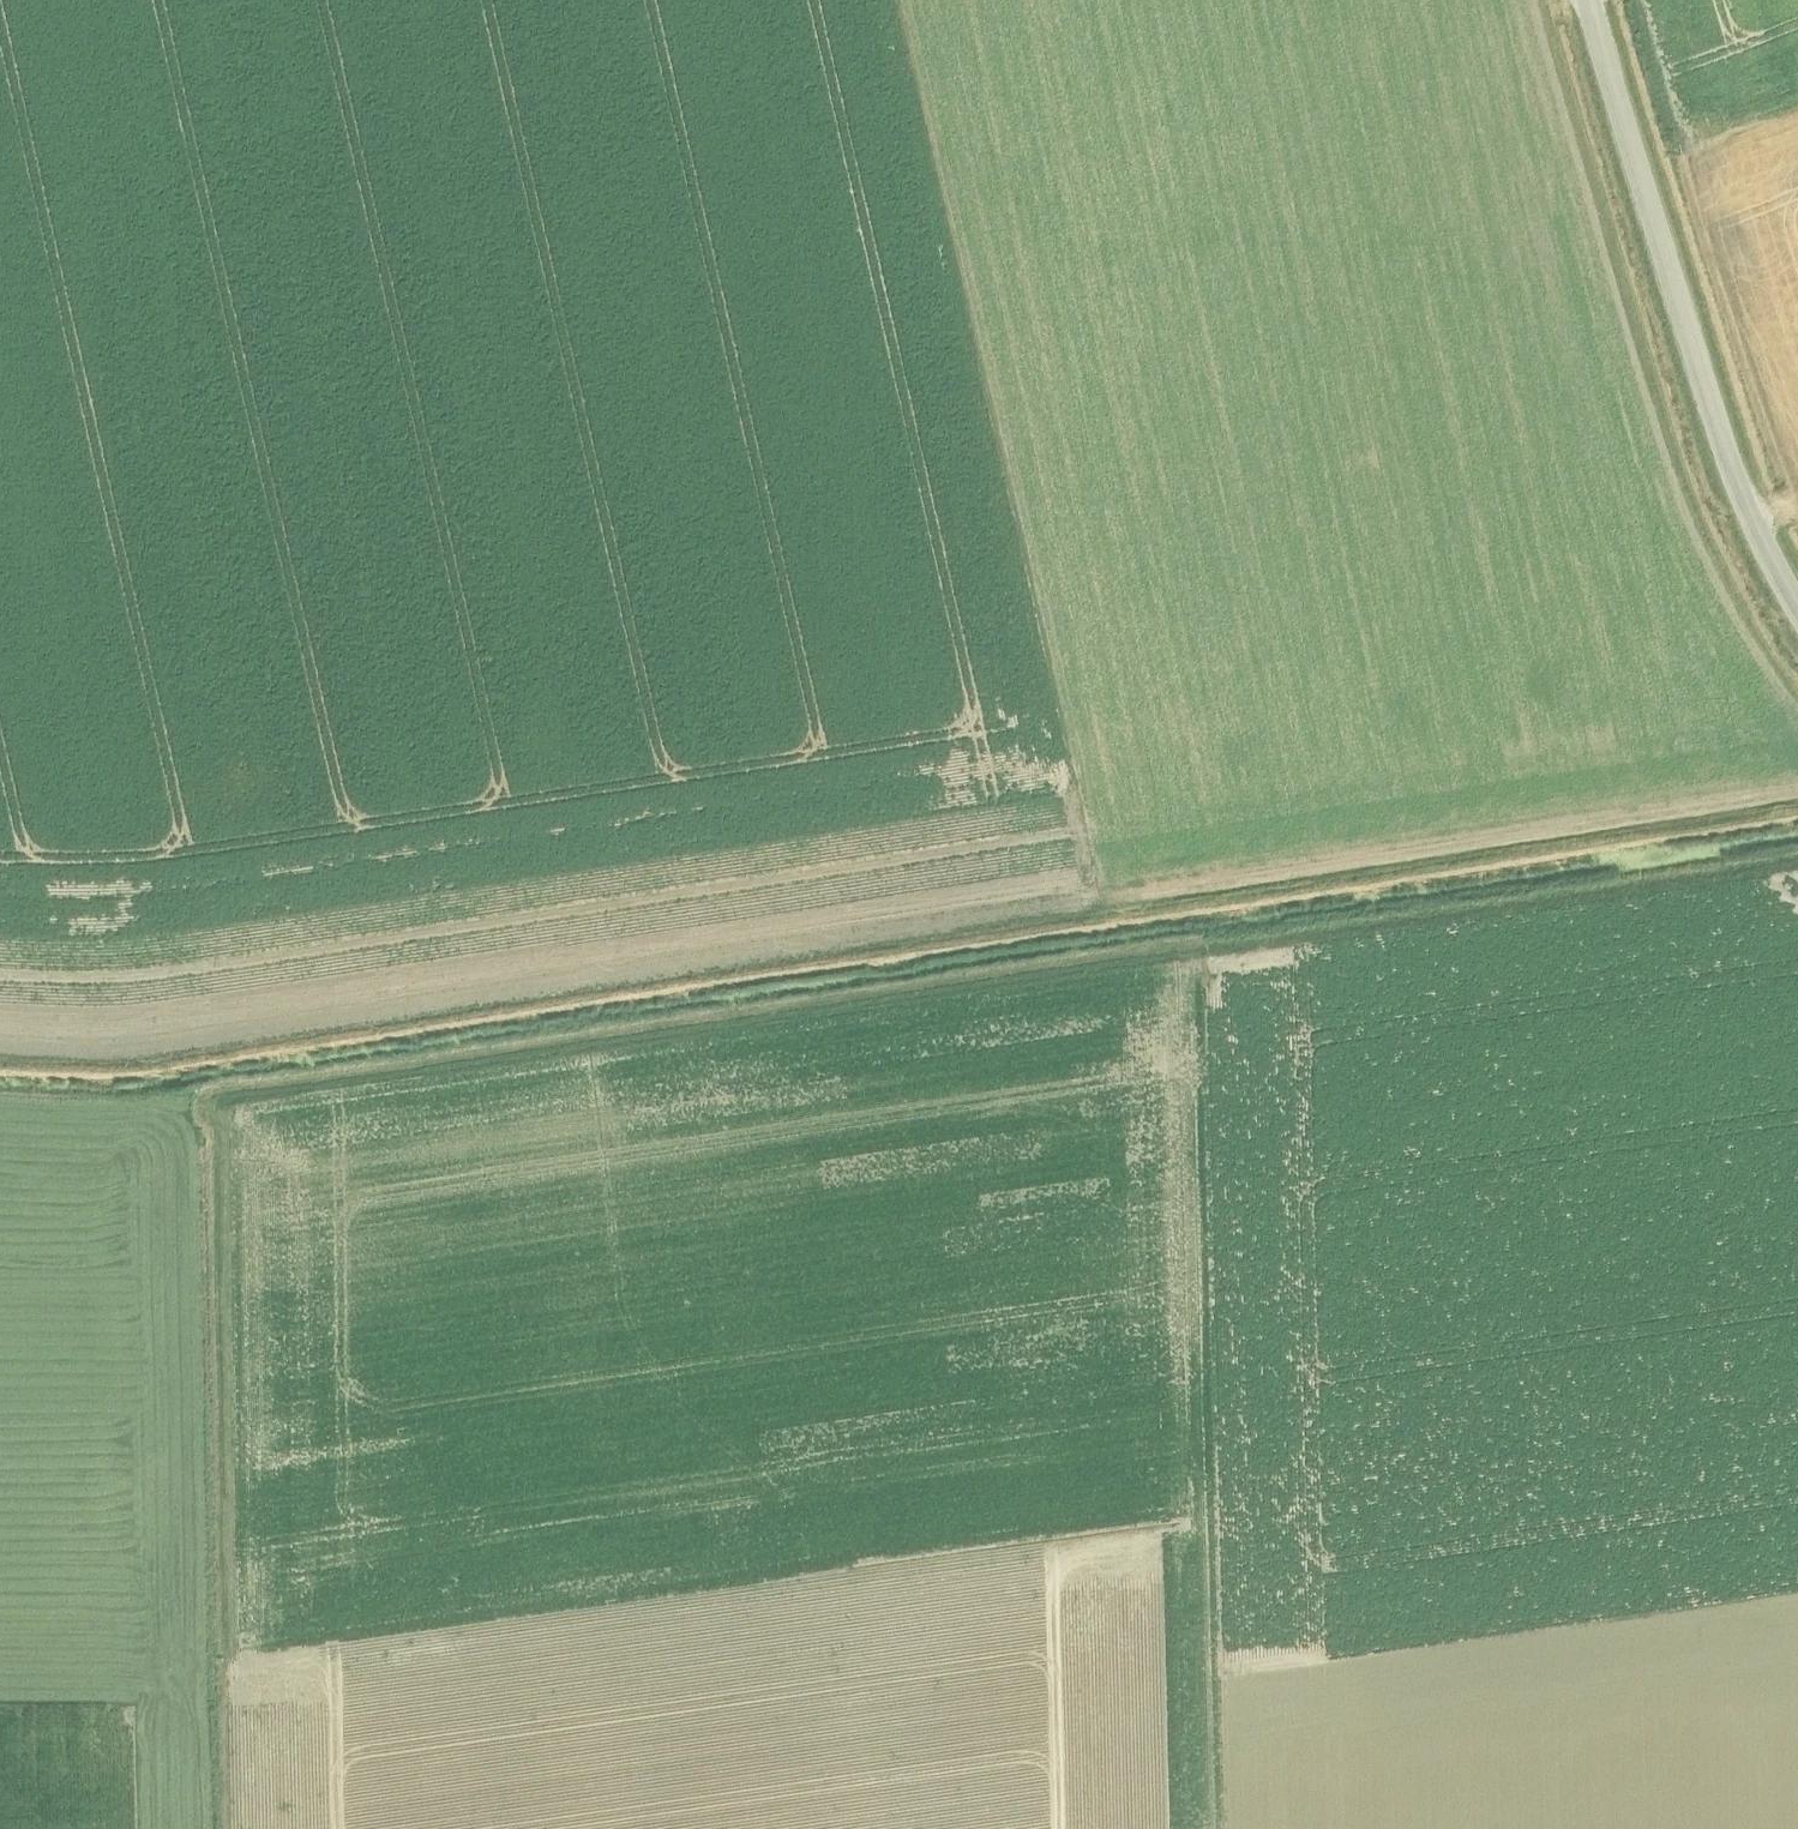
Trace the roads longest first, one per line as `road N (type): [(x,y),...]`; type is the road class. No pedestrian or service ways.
road 1 (unclassified): [(1797,611),(1767,549),(1600,0)]

